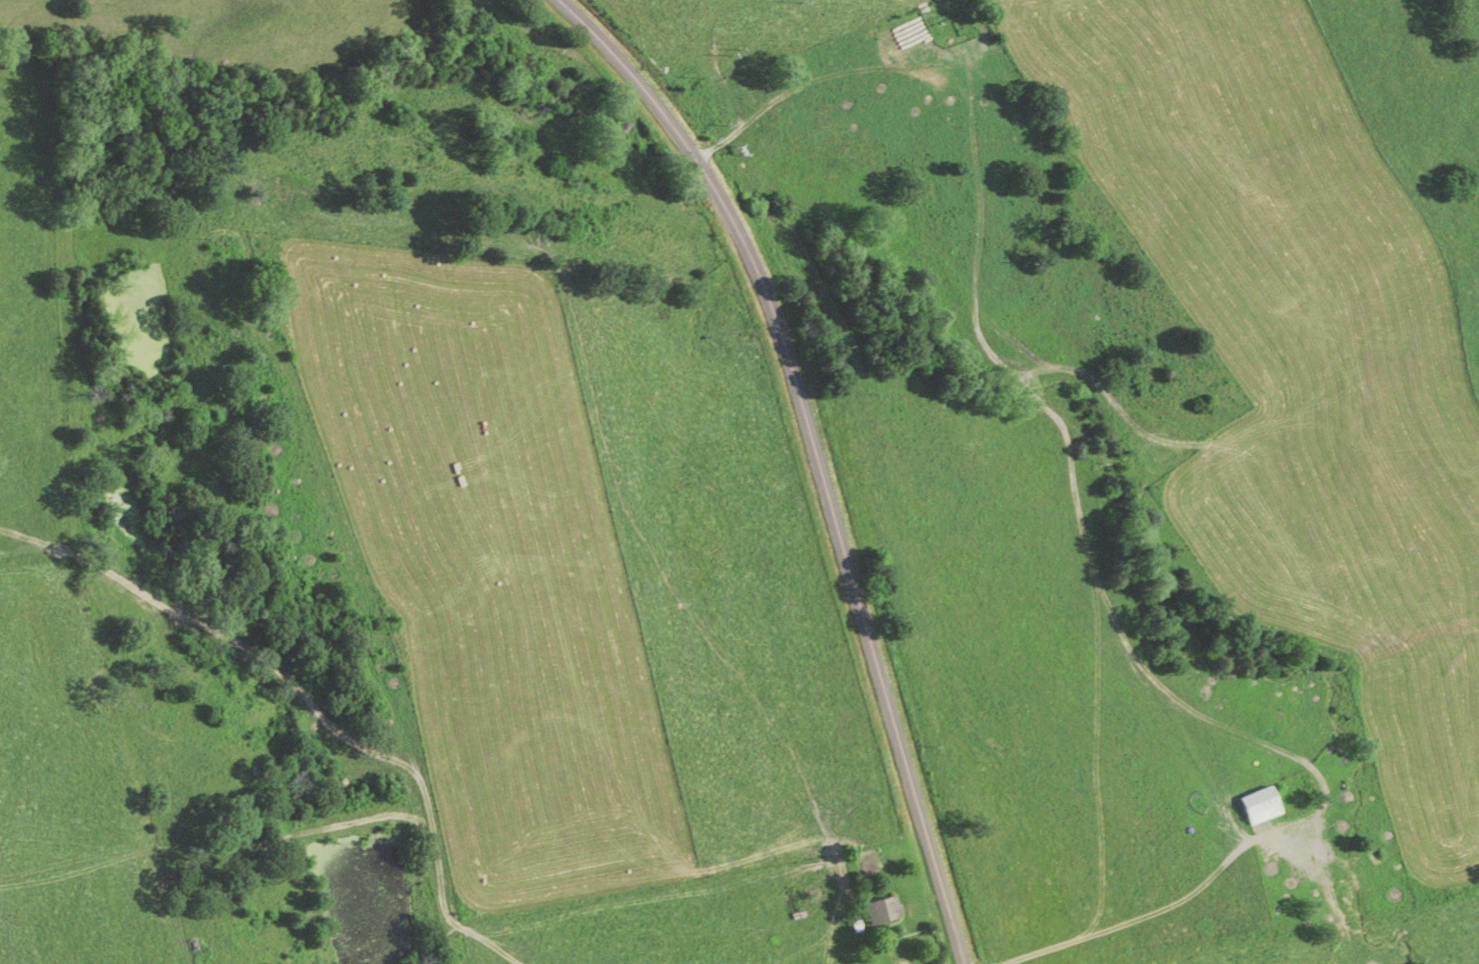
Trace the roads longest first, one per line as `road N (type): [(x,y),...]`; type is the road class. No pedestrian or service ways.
road 1 (tertiary): [(969,963),(781,330),(745,243),(674,118),(562,0)]

